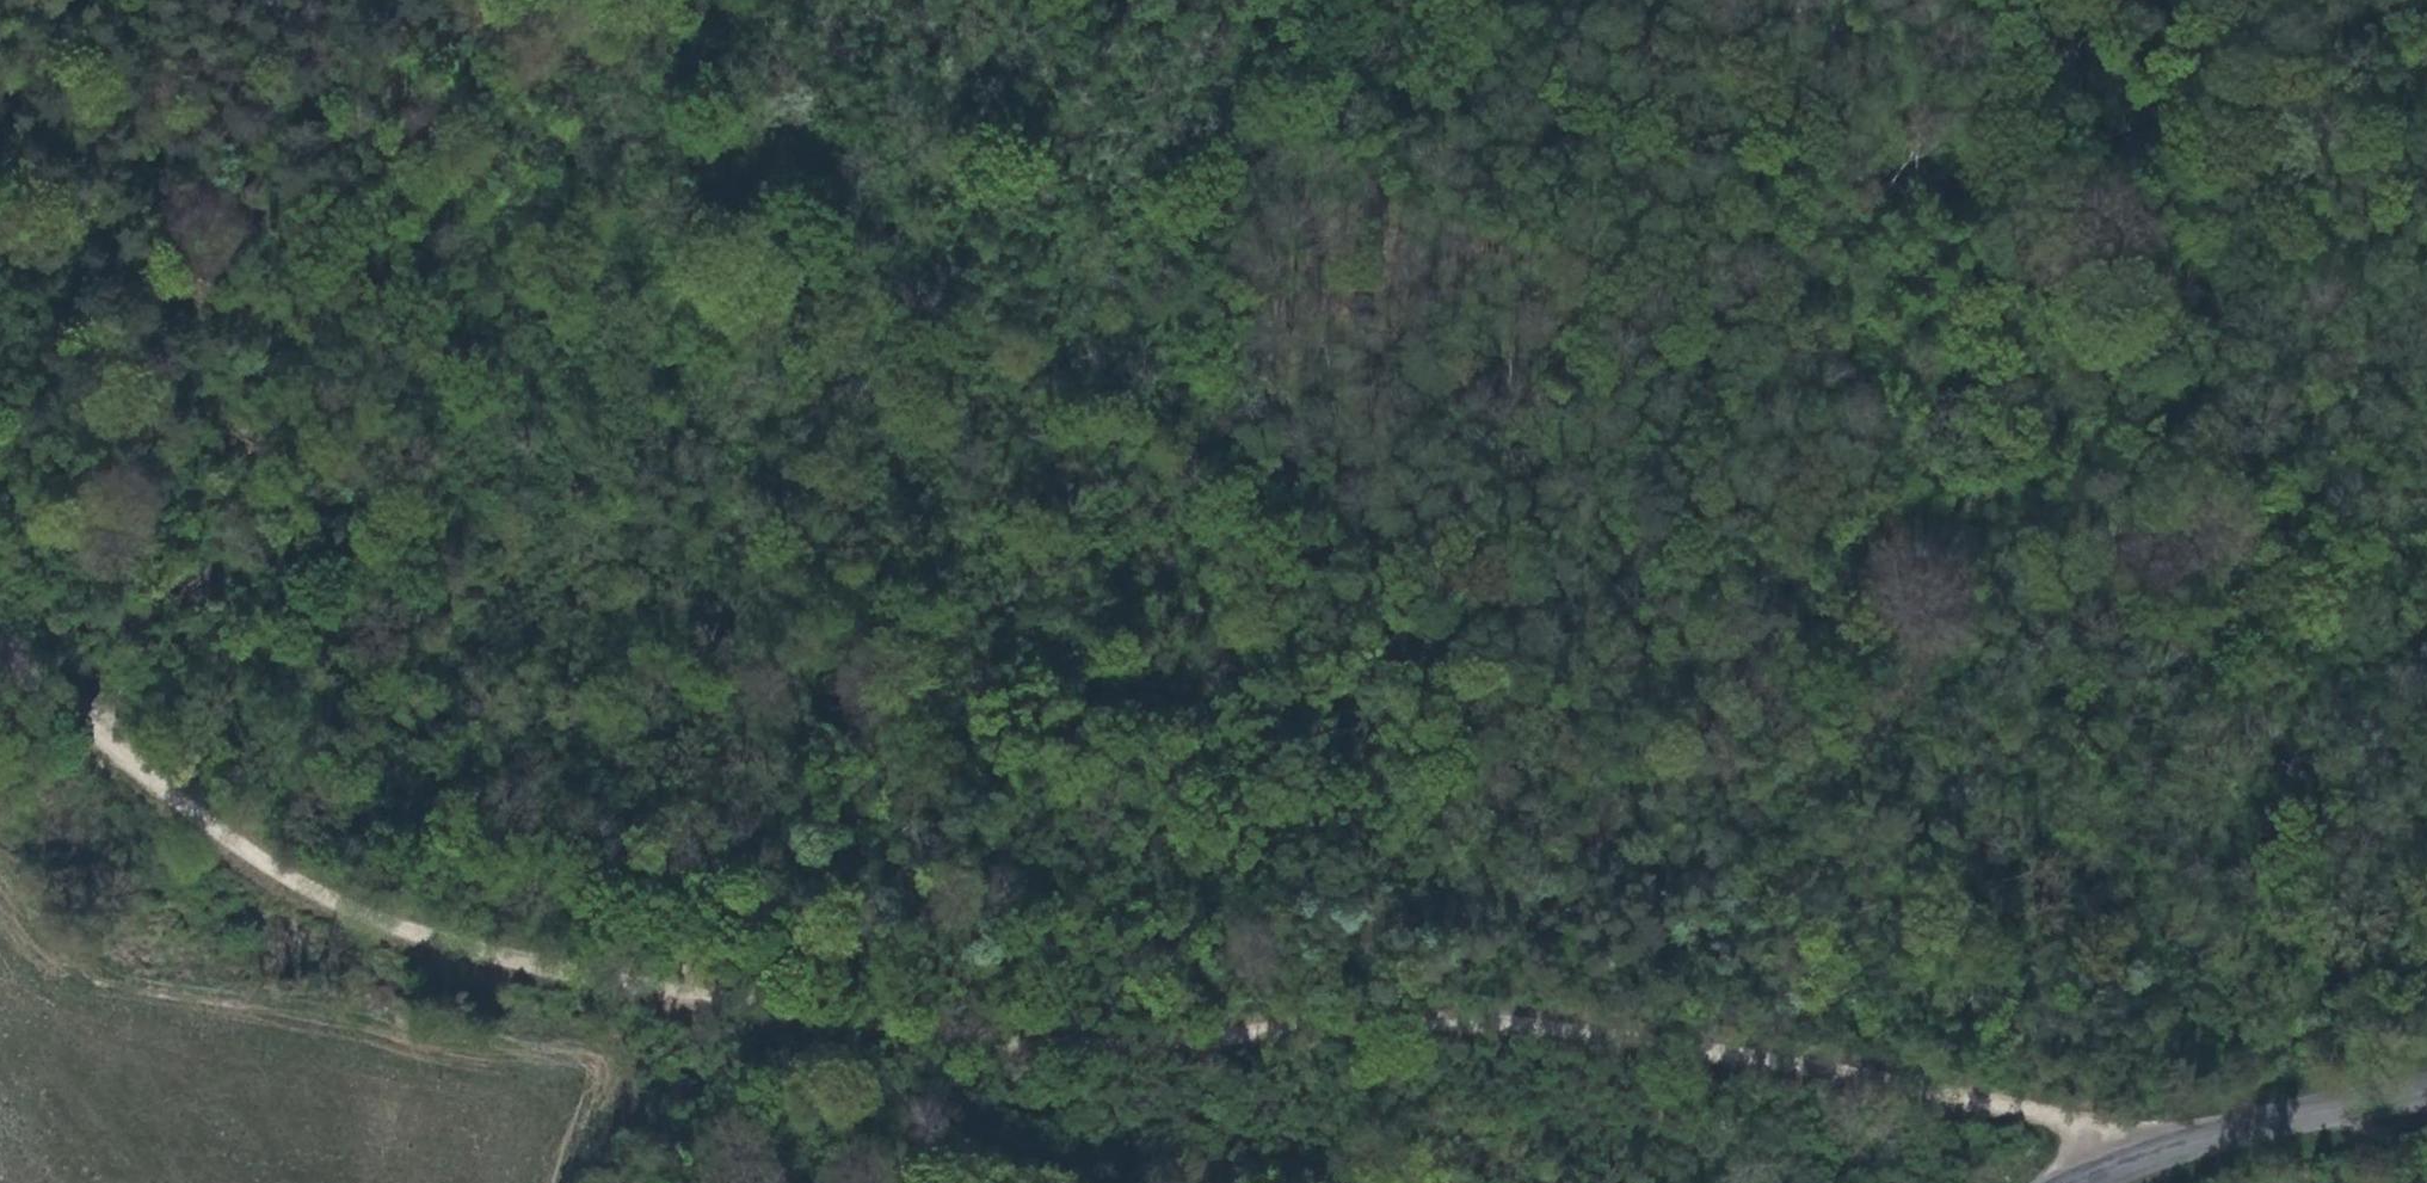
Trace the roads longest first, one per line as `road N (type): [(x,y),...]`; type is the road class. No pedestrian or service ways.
road 1 (track): [(0,664),(194,817),(279,873),(350,915),(455,949),(694,1000),(1015,1048),(1134,1044),(1411,1003),(1730,1050),(2062,1114),(2163,1148)]
road 2 (tertiary): [(2426,1090),(2163,1148),(2068,1182)]

